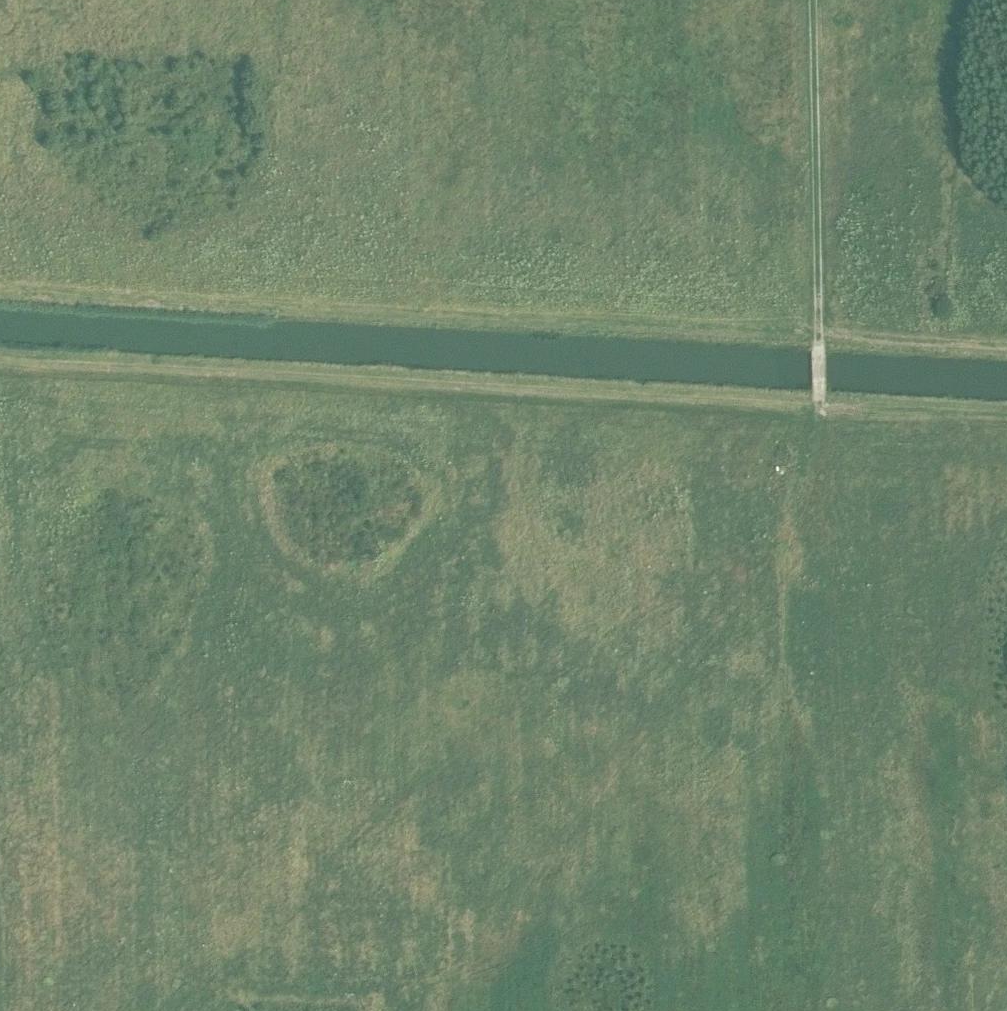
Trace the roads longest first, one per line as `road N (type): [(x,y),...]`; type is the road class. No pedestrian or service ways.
road 1 (track): [(1006,426),(0,371)]
road 2 (track): [(821,416),(813,0)]

